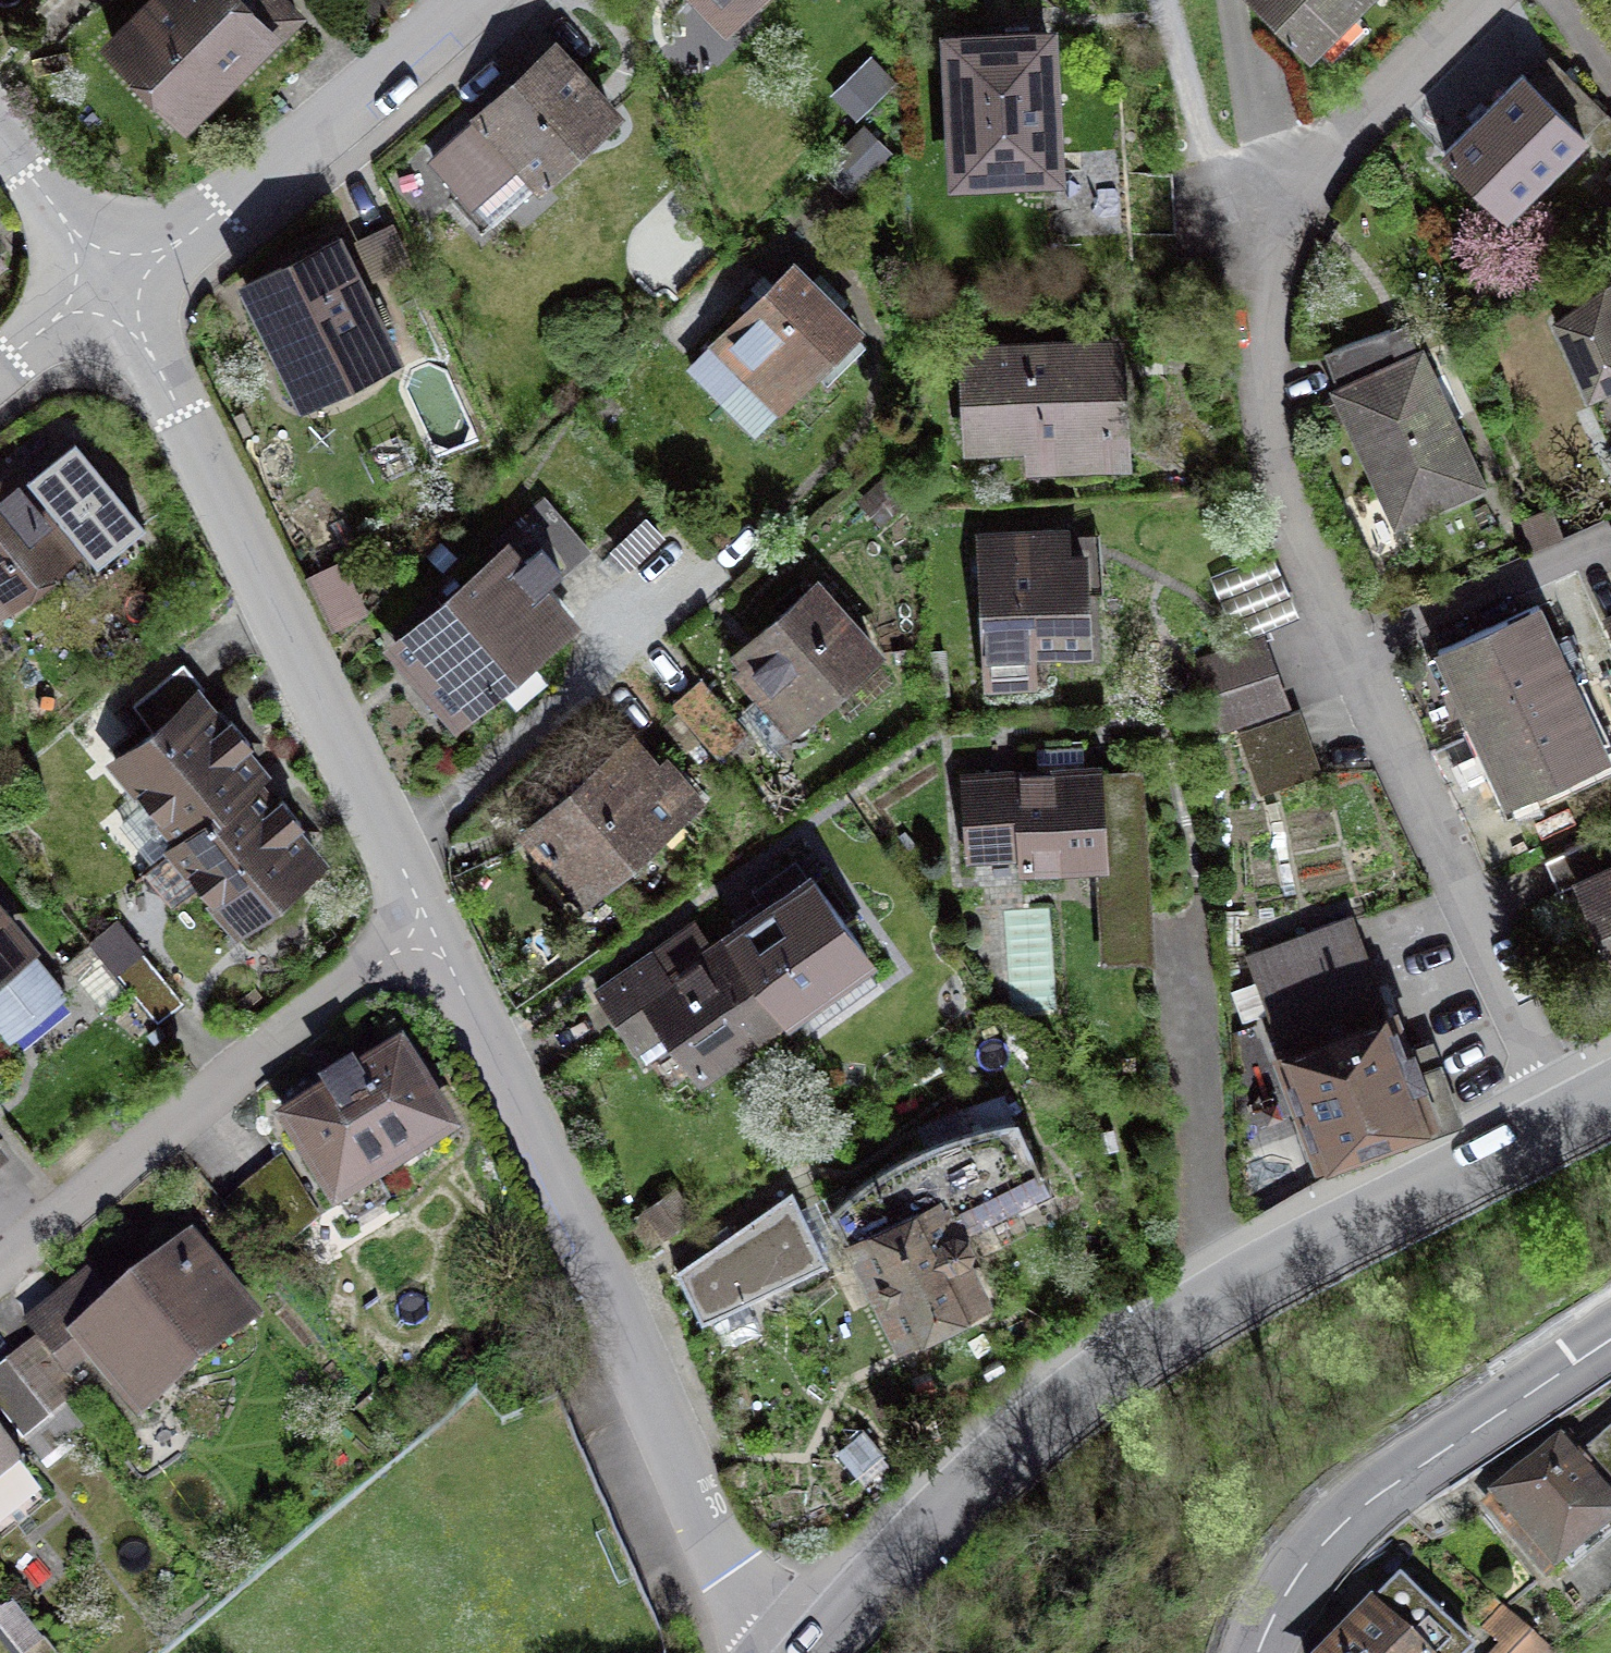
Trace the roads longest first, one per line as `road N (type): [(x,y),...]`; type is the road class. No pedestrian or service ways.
road 1 (residential): [(1471,0),(1373,94),(1275,206),(1257,317),(1262,424),(1285,514),(1572,1118)]
road 2 (tertiary): [(815,1652),(992,1468),(1143,1344),(1255,1277),(1572,1118)]
road 3 (residential): [(427,923),(781,1652)]
road 4 (residential): [(427,923),(0,1265)]
road 5 (tertiary): [(1610,1338),(1333,1531),(1298,1573),(1256,1652)]
road 6 (residential): [(467,0),(119,290)]
road 7 (residential): [(233,525),(427,923)]
road 8 (residential): [(119,290),(233,525)]
road 9 (residential): [(0,138),(119,290)]
road 10 (residential): [(119,290),(0,367)]

